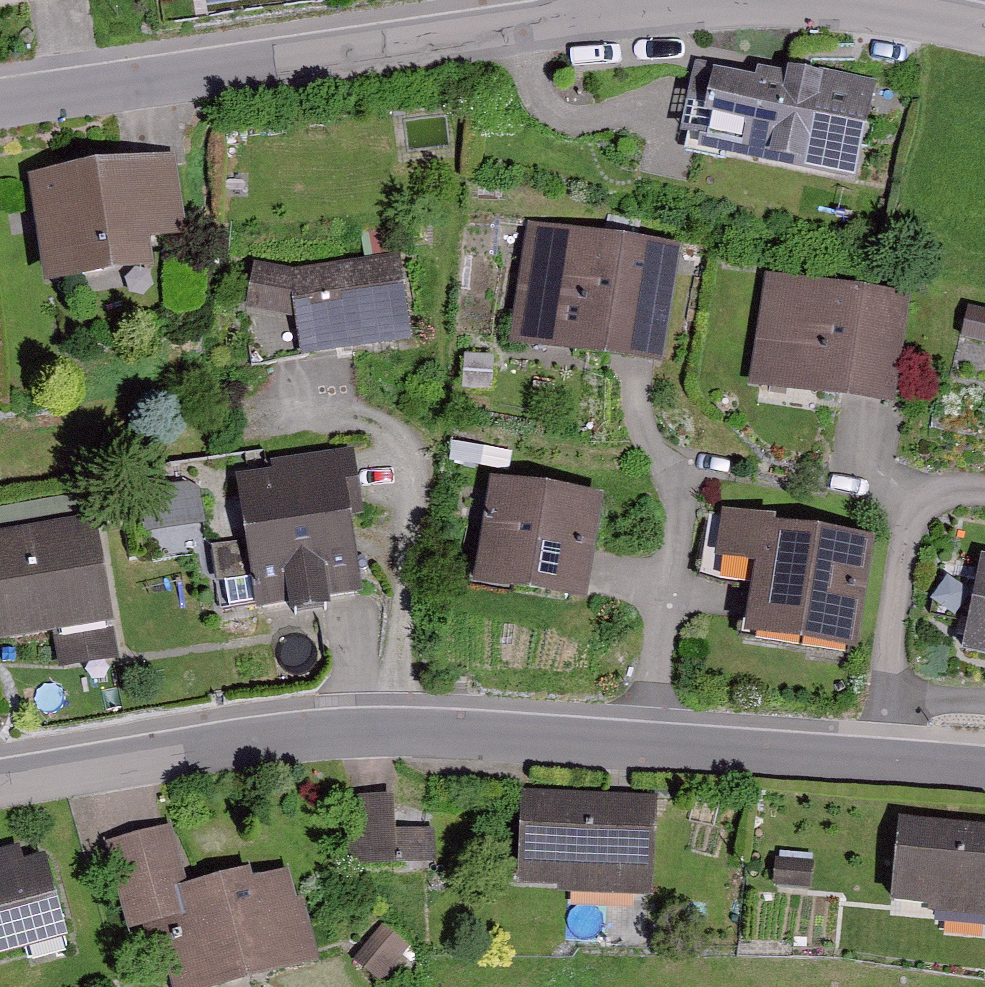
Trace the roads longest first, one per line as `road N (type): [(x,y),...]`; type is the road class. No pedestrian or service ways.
road 1 (residential): [(984,765),(509,734),(317,732),(0,779)]
road 2 (residential): [(0,100),(646,6)]
road 3 (residential): [(646,6),(853,6),(984,29)]

